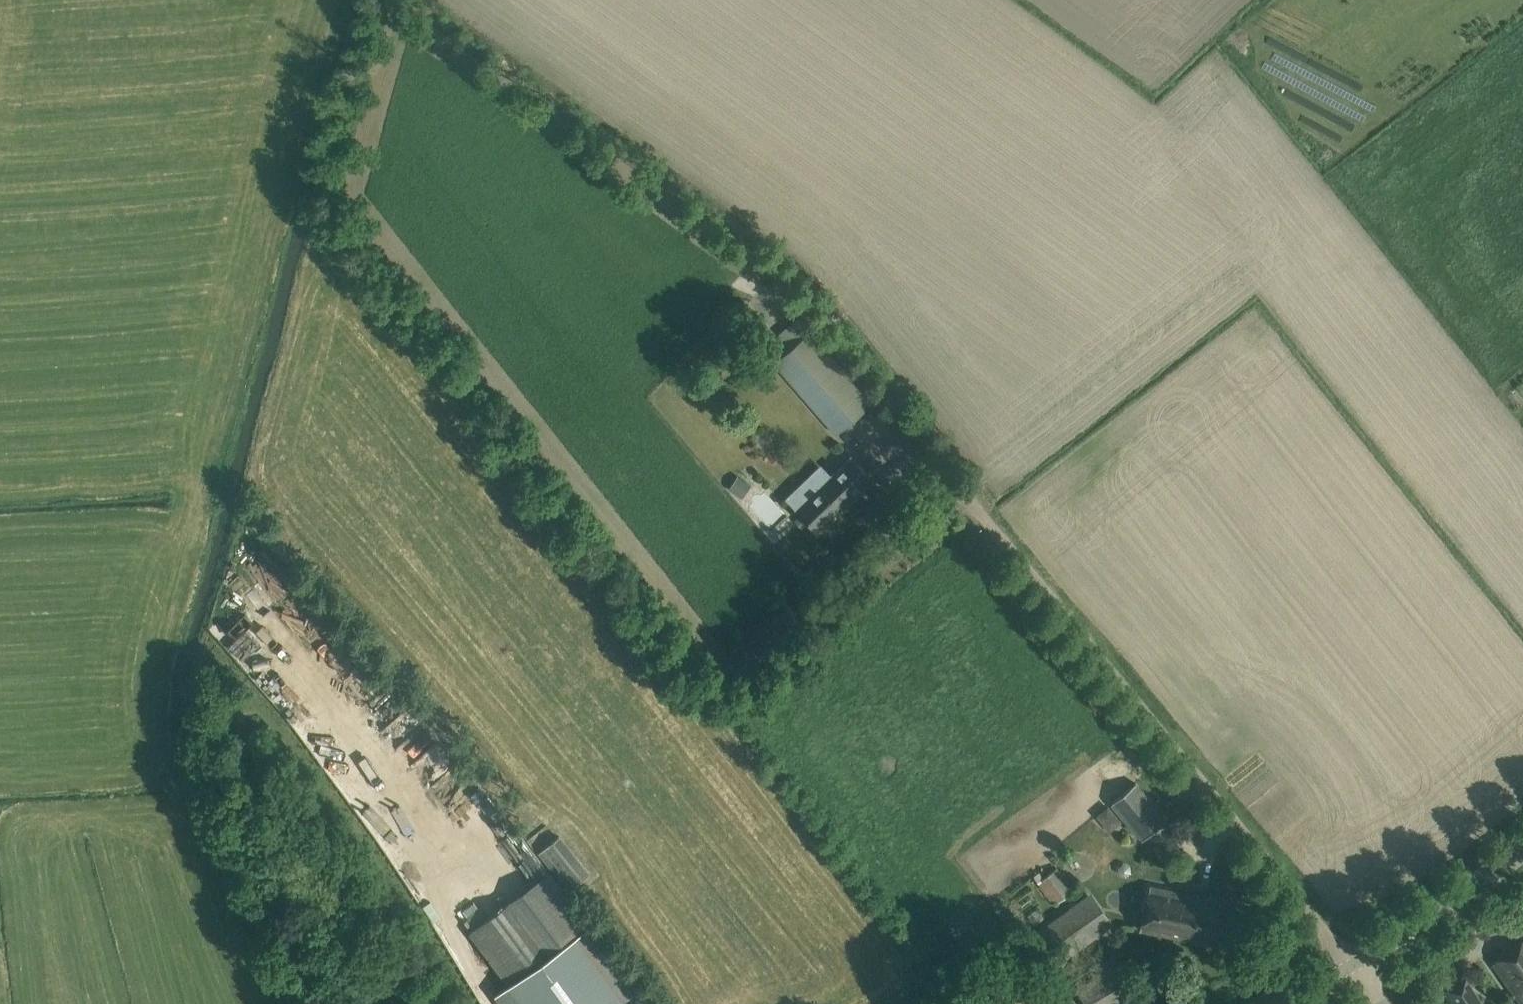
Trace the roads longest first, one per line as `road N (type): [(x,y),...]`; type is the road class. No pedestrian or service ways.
road 1 (residential): [(1362,960),(953,477)]
road 2 (tertiary): [(1362,960),(1522,843)]

